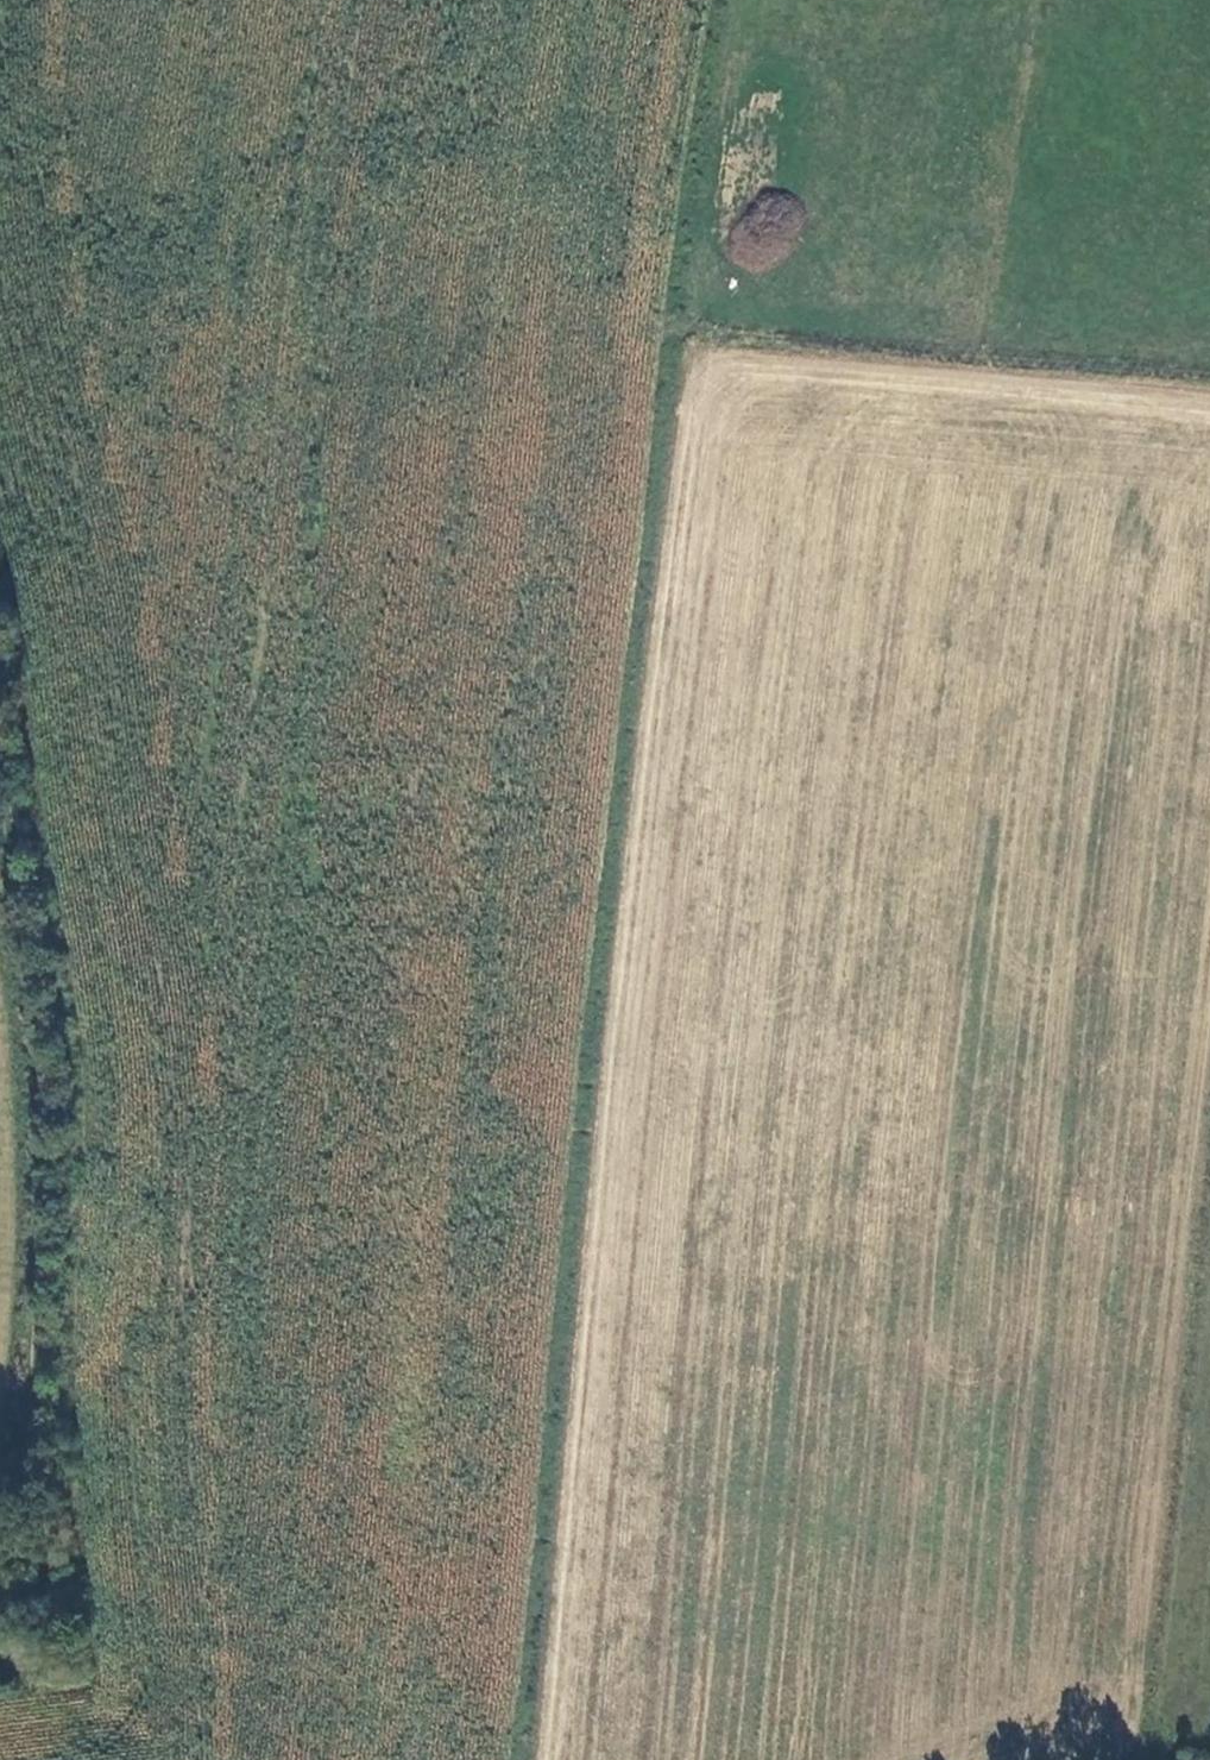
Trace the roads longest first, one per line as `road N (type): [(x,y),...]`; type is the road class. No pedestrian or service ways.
road 1 (track): [(0,1671),(35,1666),(55,1631),(44,1519),(53,1075),(0,801)]

